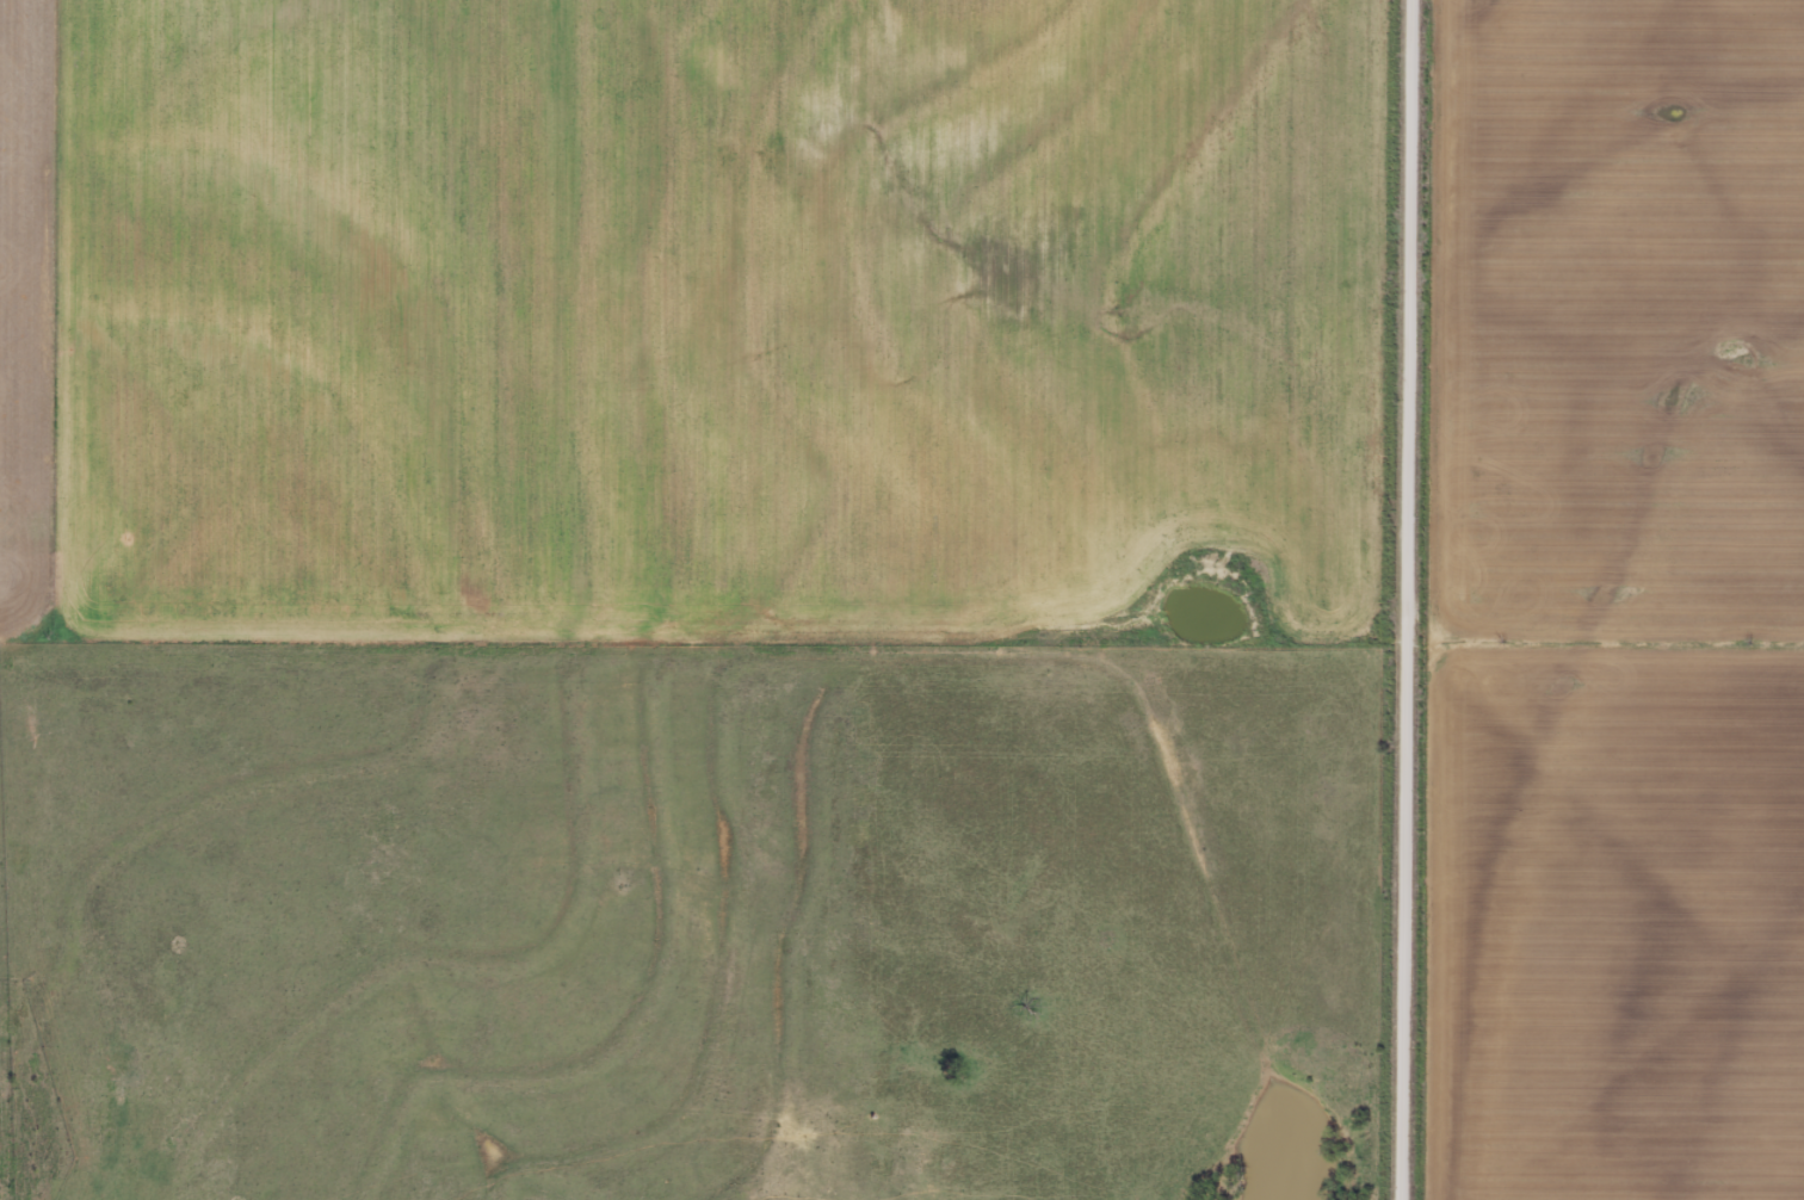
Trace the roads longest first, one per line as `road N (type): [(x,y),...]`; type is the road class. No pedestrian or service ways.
road 1 (residential): [(1406,1199),(1415,0)]

